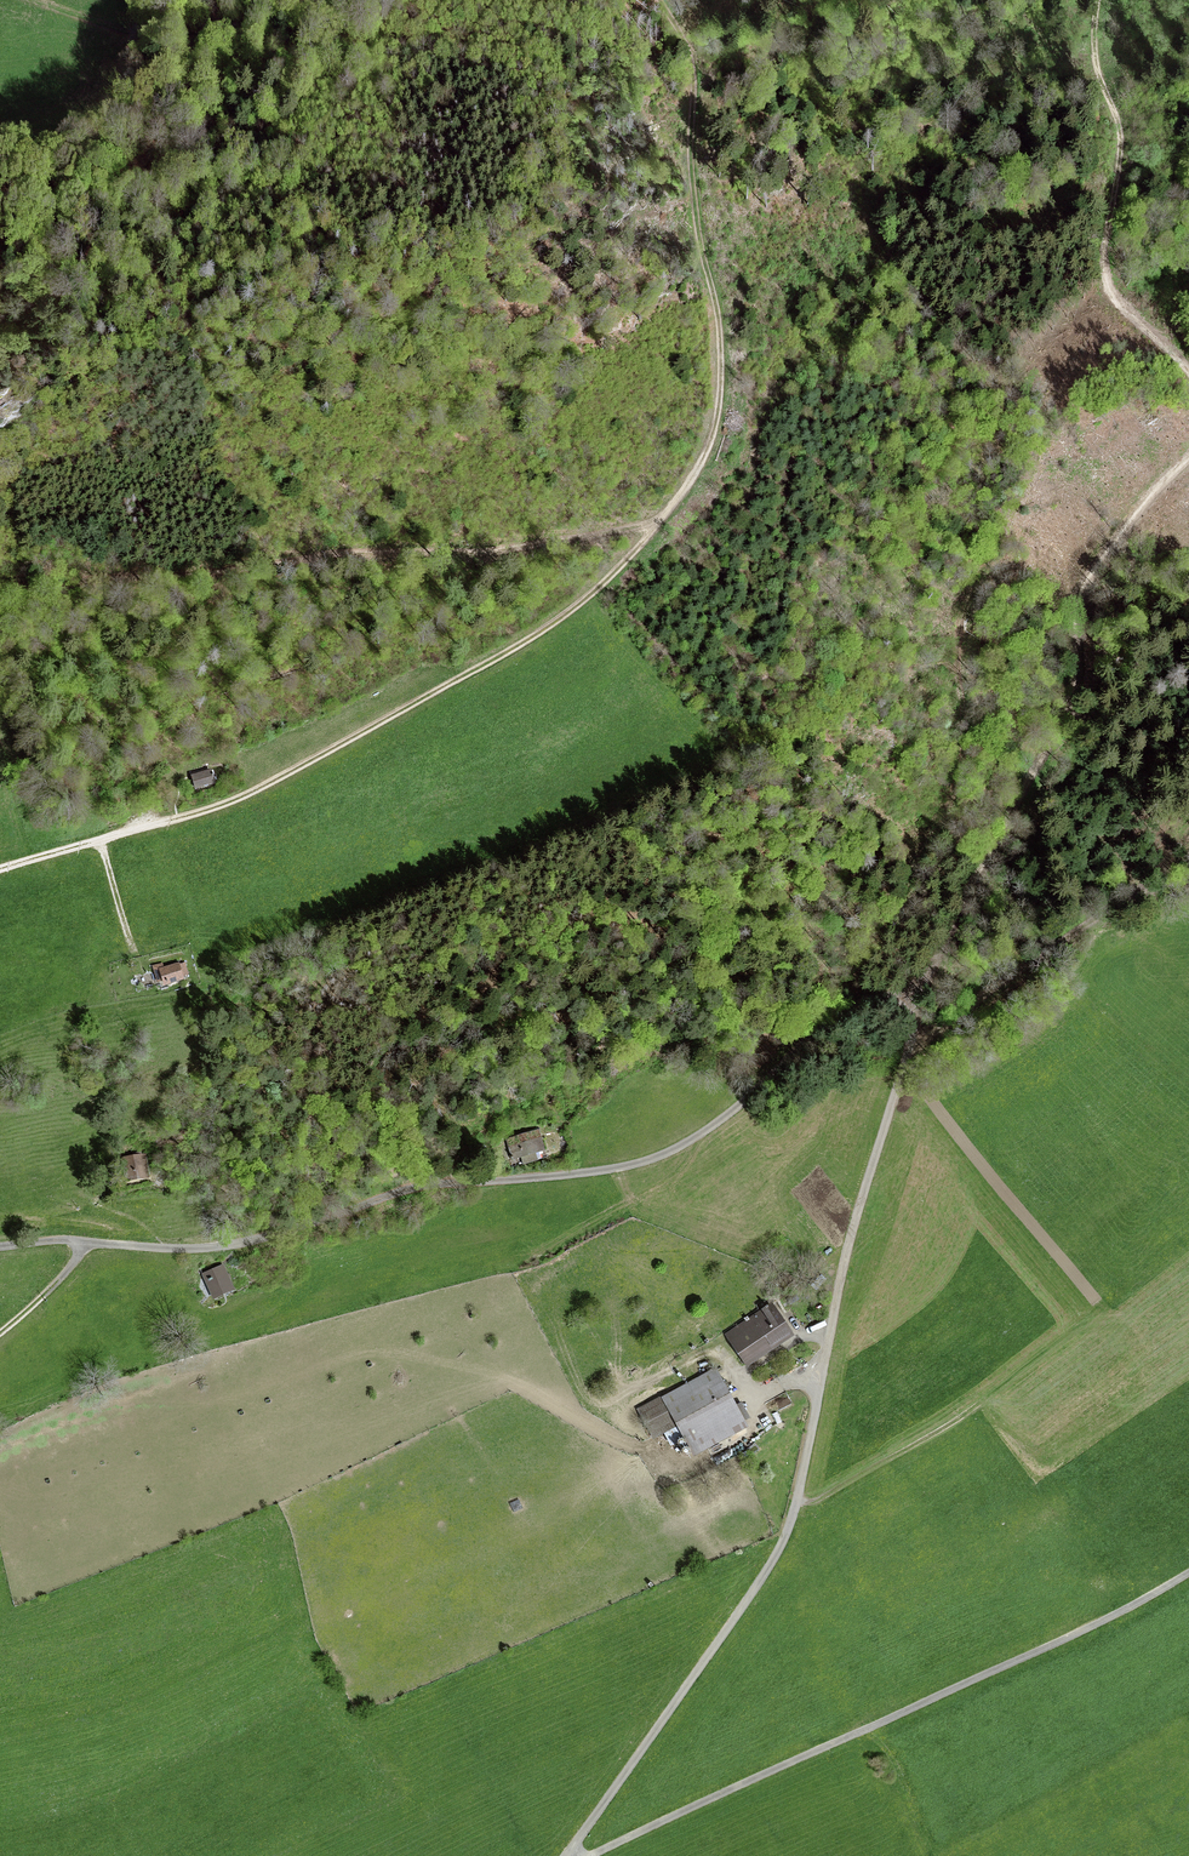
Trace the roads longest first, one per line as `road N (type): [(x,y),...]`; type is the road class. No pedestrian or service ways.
road 1 (track): [(83,1242),(235,1247),(412,1188),(646,1161),(723,1118),(891,990),(917,993),(908,1050),(842,1263),(792,1517),(763,1576),(572,1855)]
road 2 (track): [(655,528),(559,620),(252,792),(0,869)]
road 3 (track): [(587,1855),(1188,1573)]
road 4 (track): [(655,528),(491,553),(356,553),(211,576),(0,587)]
road 5 (track): [(917,993),(1059,722),(1073,685),(1084,580),(1188,456)]
road 6 (track): [(660,0),(690,62),(695,217),(719,314),(722,371),(708,449),(655,528)]
road 7 (track): [(1188,370),(1106,286),(1103,251),(1120,142),(1095,60),(1098,0)]
road 8 (track): [(176,33),(238,47),(480,50)]
road 9 (track): [(796,1502),(986,1399)]
road 10 (track): [(124,29),(214,32),(323,0)]
road 11 (track): [(908,1050),(1070,929)]
road 12 (track): [(96,840),(138,967)]
road 13 (track): [(83,1242),(64,1272),(0,1330)]

